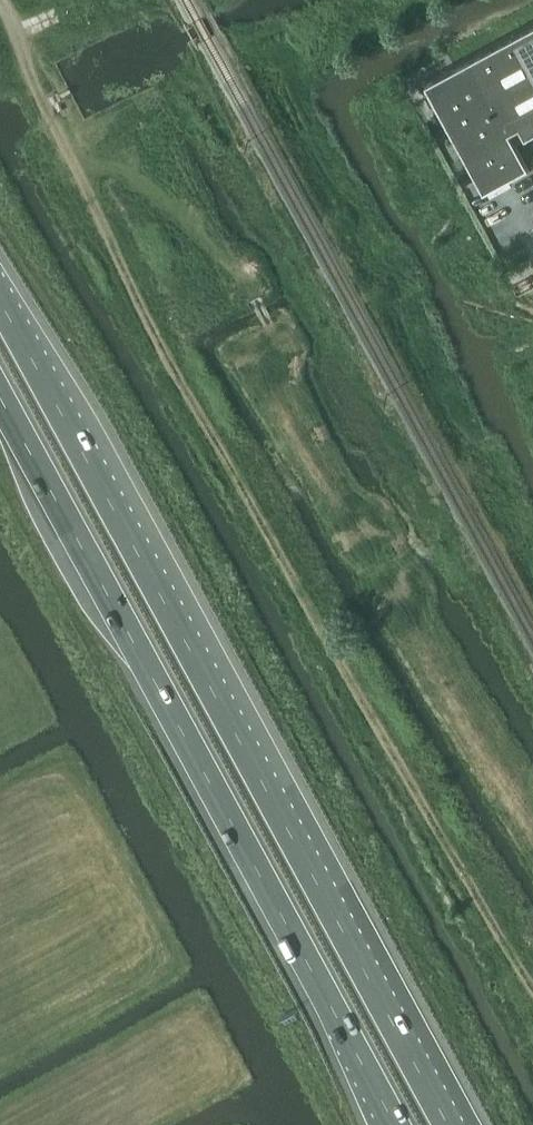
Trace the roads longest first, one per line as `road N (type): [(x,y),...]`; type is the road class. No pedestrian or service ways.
road 1 (track): [(532,995),(72,160),(0,4)]
road 2 (trunk): [(449,1124),(0,299)]
road 3 (trunk): [(0,396),(395,1124)]

